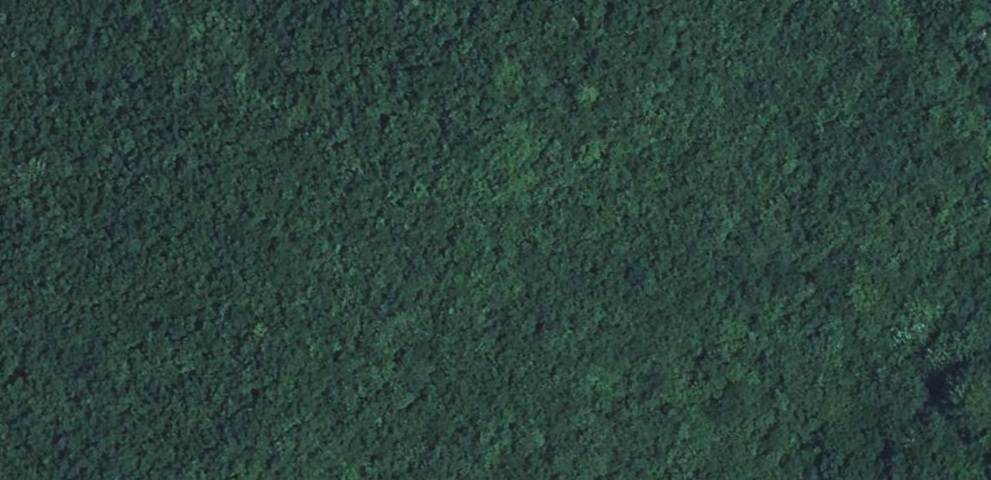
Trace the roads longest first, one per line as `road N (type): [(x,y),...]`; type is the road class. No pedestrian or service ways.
road 1 (track): [(990,370),(866,479)]

